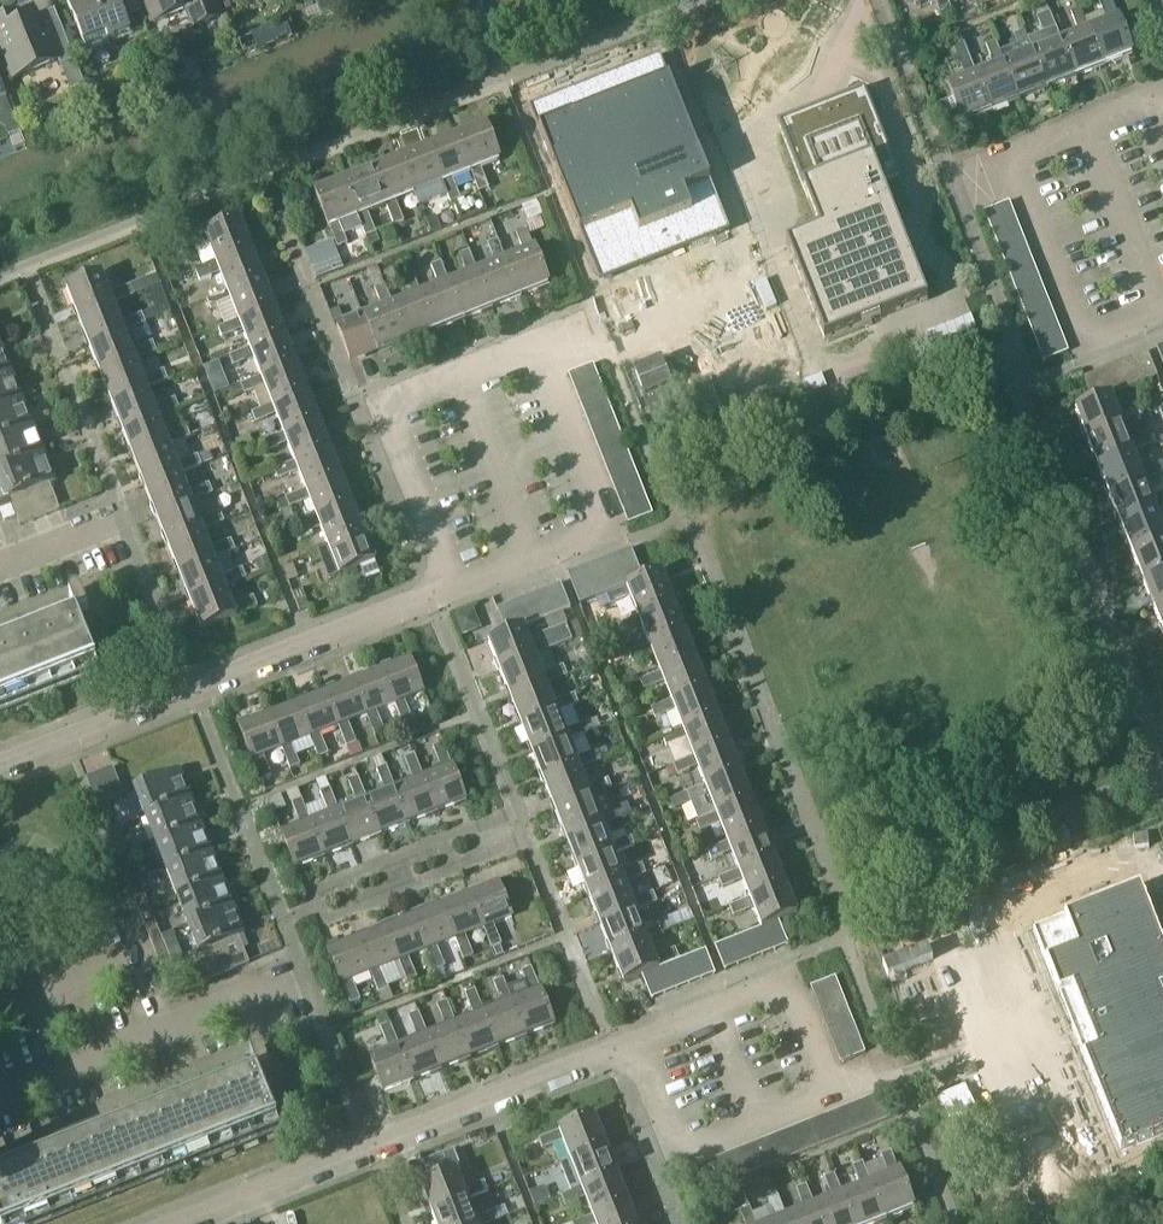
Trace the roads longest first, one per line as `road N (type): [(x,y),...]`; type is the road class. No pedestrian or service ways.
road 1 (residential): [(455,599),(615,533),(539,342),(379,406)]
road 2 (residential): [(172,1223),(639,1040)]
road 3 (residential): [(0,773),(455,599)]
road 4 (residential): [(1162,95),(1012,153),(1081,334),(1157,305)]
road 5 (residential): [(639,1040),(786,982),(828,1087),(681,1145)]
road 6 (residential): [(379,406),(455,599)]

